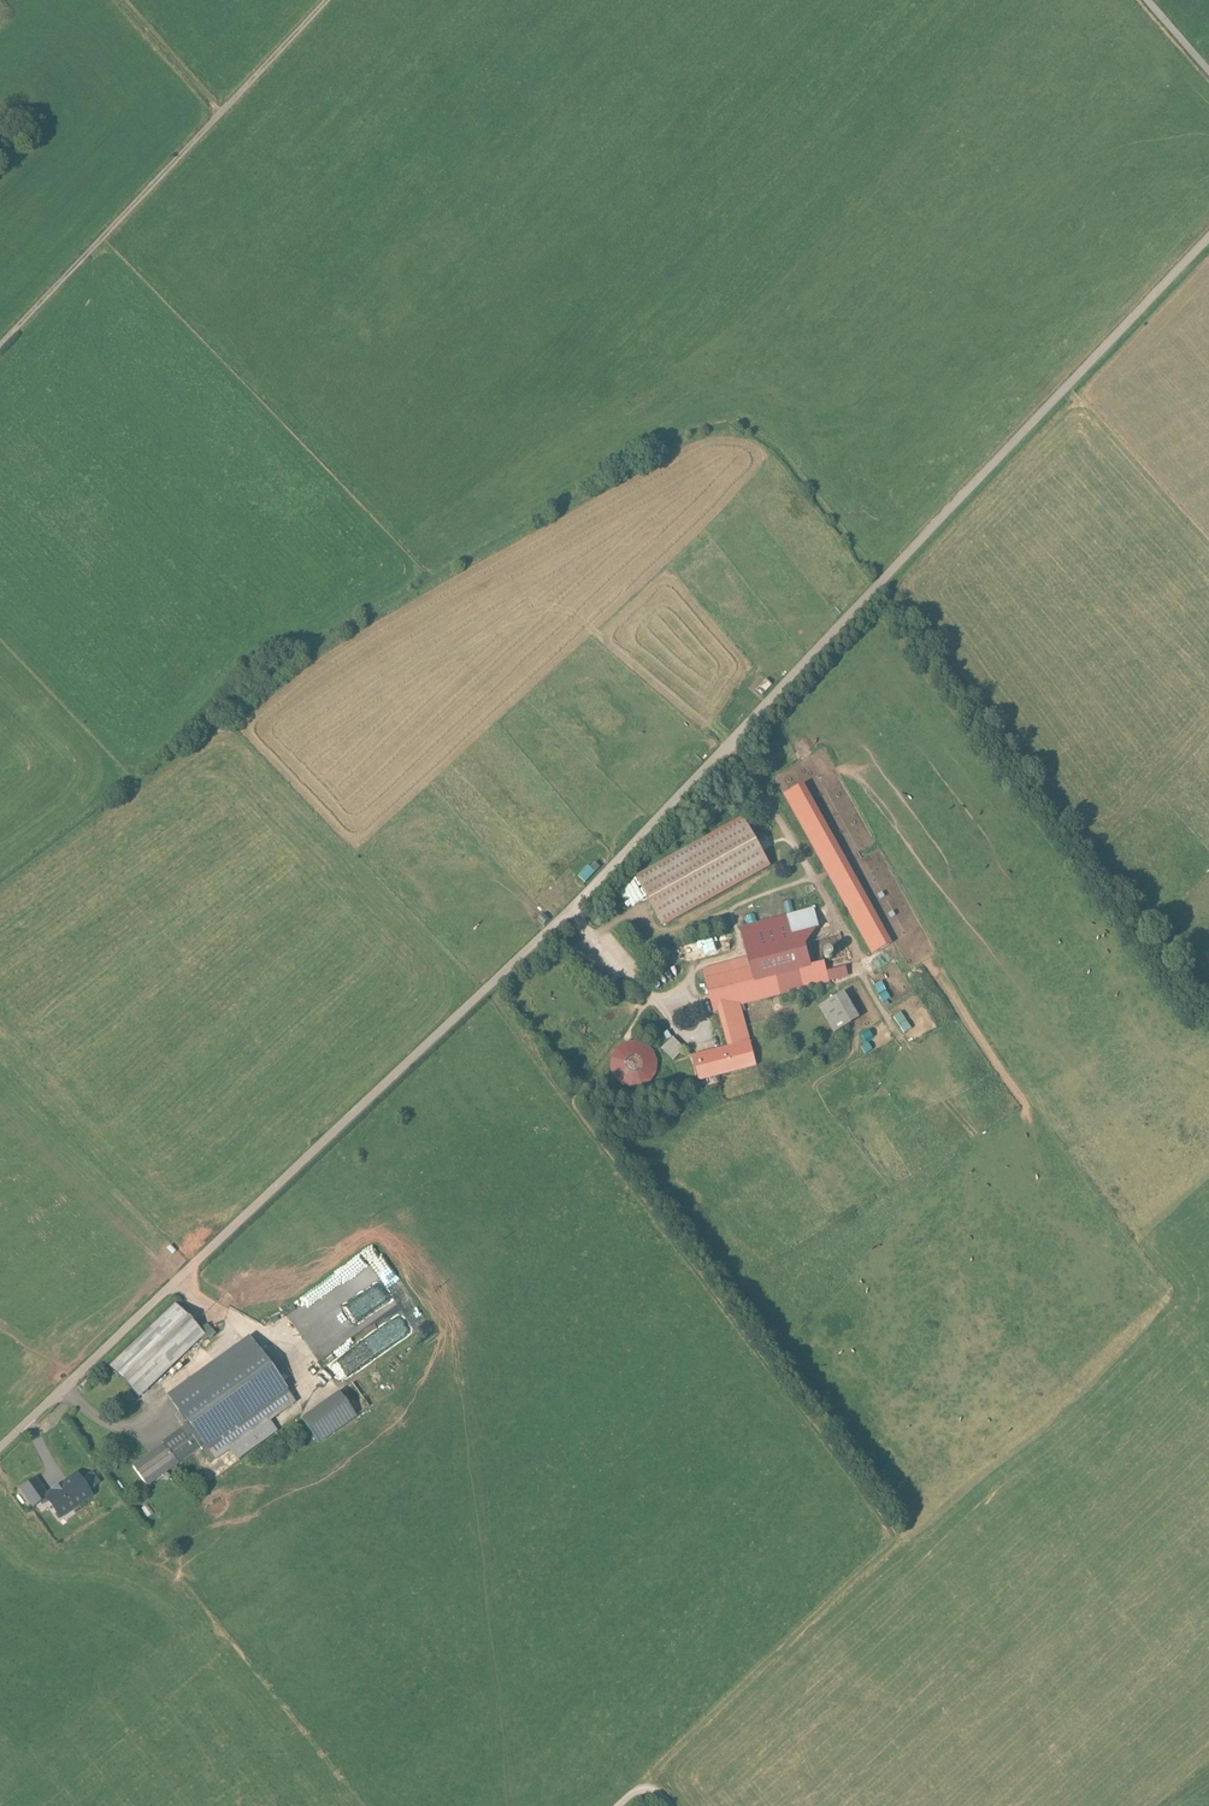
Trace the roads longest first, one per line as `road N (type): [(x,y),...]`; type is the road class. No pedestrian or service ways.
road 1 (track): [(1208,237),(570,908),(0,1451)]
road 2 (track): [(0,343),(218,111)]
road 3 (track): [(218,111),(328,0)]

